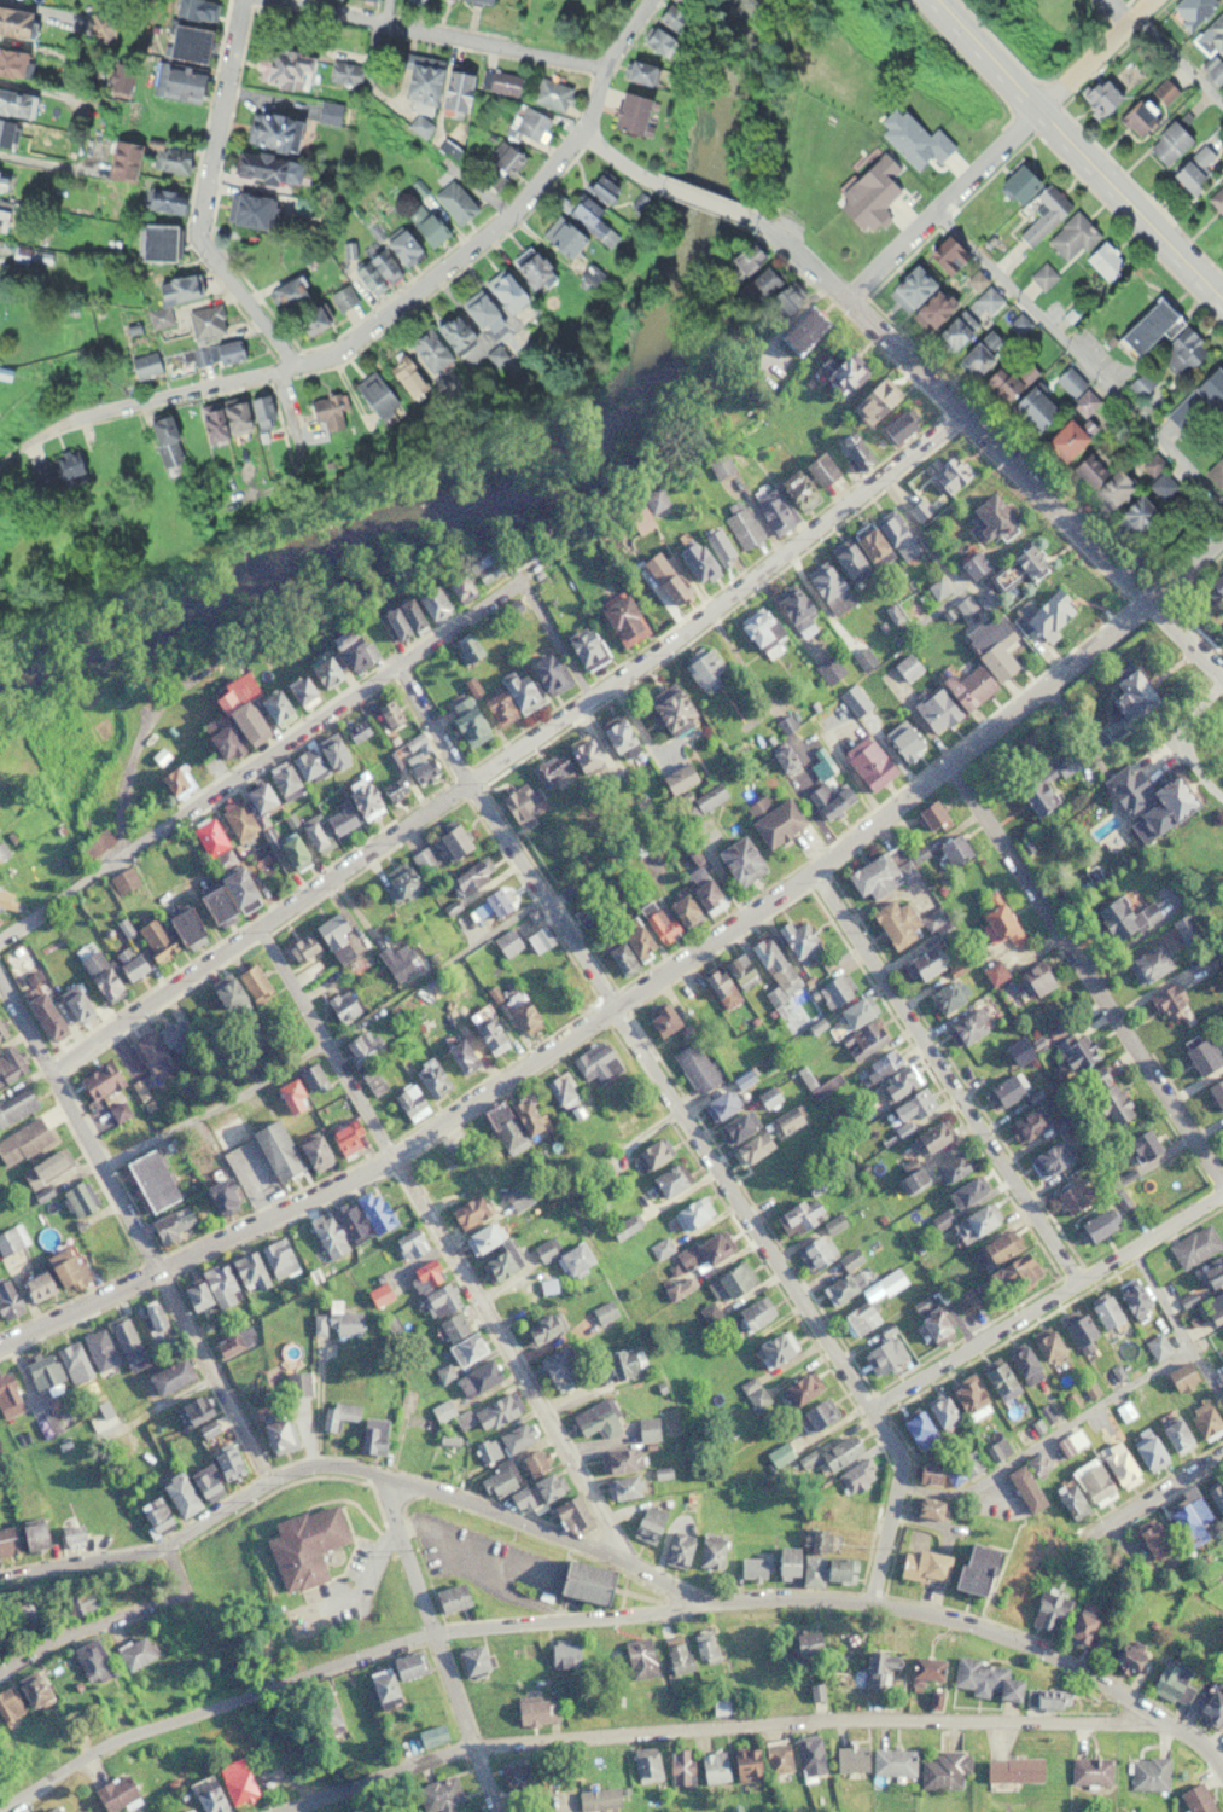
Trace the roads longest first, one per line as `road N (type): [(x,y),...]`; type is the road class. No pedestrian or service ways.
road 1 (residential): [(0,1346),(155,1278),(392,1154),(819,876),(953,755),(1222,536)]
road 2 (residential): [(1222,1764),(1060,1651),(873,1601),(682,1601),(590,1551),(418,1485),(331,1465),(298,1467),(165,1541),(0,1578)]
road 3 (residential): [(46,1071),(709,610),(957,416)]
road 4 (residential): [(265,1811),(467,1749),(1152,1714)]
road 5 (residential): [(873,1412),(397,664)]
road 6 (residential): [(611,1562),(594,1502),(266,919)]
road 7 (residential): [(0,467),(75,418),(342,350),(414,296),(581,135)]
road 8 (residential): [(0,936),(535,570)]
road 9 (residential): [(112,1738),(430,1630),(653,1610),(682,1601)]
road 10 (residential): [(1222,1179),(953,755)]
road 11 (residential): [(1073,1288),(819,876)]
road 12 (residential): [(267,1481),(46,1071)]
road 13 (residential): [(854,297),(1035,109),(1156,0)]
road 14 (primary): [(936,0),(1222,300)]
road 15 (residential): [(873,1412),(1222,1194)]
road 16 (residential): [(301,364),(199,227),(245,0)]
road 17 (residential): [(944,207),(1222,492)]
road 18 (residential): [(1222,680),(957,416)]
road 19 (residential): [(490,1811),(380,1474)]
road 20 (residential): [(607,63),(306,0)]
road 21 (residential): [(0,1668),(80,1625),(179,1590),(165,1541)]
road 22 (residential): [(873,1601),(901,1465),(873,1412)]
road 23 (residential): [(1132,1251),(1222,1425)]
road 24 (residential): [(1091,1546),(1222,1454)]
road 25 (residential): [(957,416),(854,297)]
road 26 (residential): [(581,135),(607,63),(648,0)]
road 27 (residential): [(854,297),(747,216)]
road 28 (residential): [(0,1807),(112,1738)]

